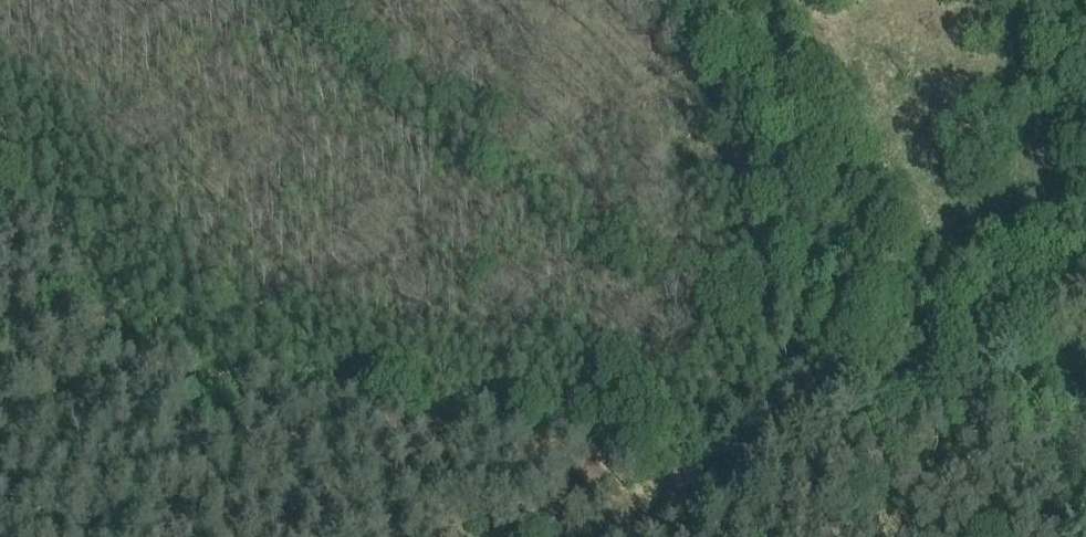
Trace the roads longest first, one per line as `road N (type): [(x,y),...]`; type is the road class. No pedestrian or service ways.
road 1 (track): [(0,184),(76,320),(114,355),(164,372),(600,446),(643,470),(641,502),(593,536)]

